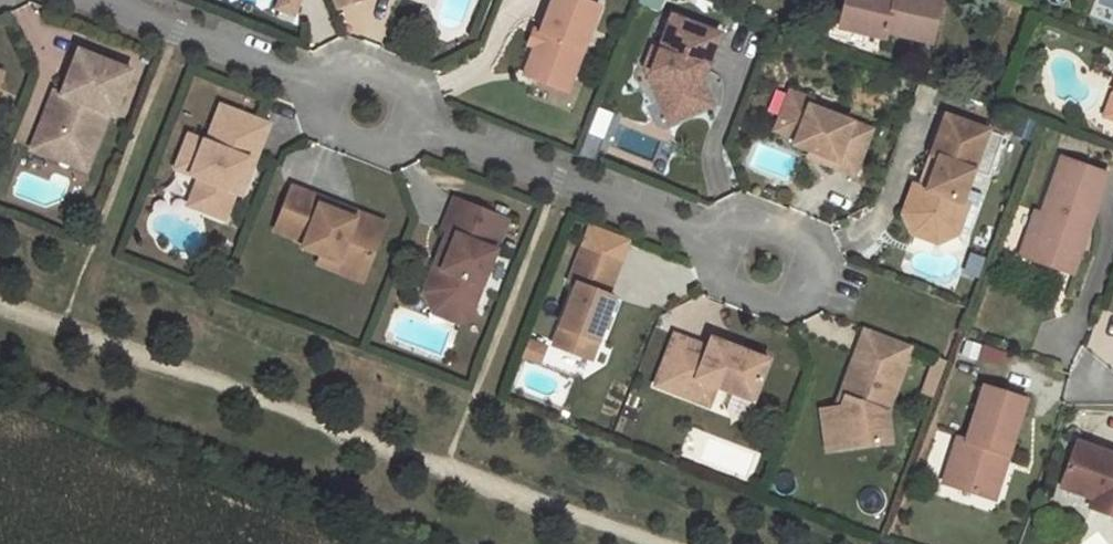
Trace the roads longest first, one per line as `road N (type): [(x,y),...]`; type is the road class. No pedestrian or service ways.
road 1 (residential): [(765,267),(64,0)]

